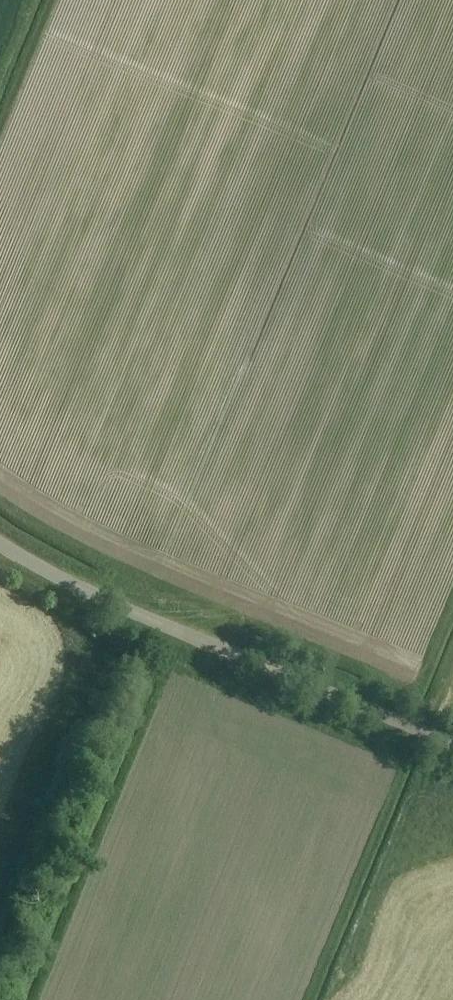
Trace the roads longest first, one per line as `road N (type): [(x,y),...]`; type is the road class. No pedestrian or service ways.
road 1 (unclassified): [(452,741),(68,581),(0,543)]

